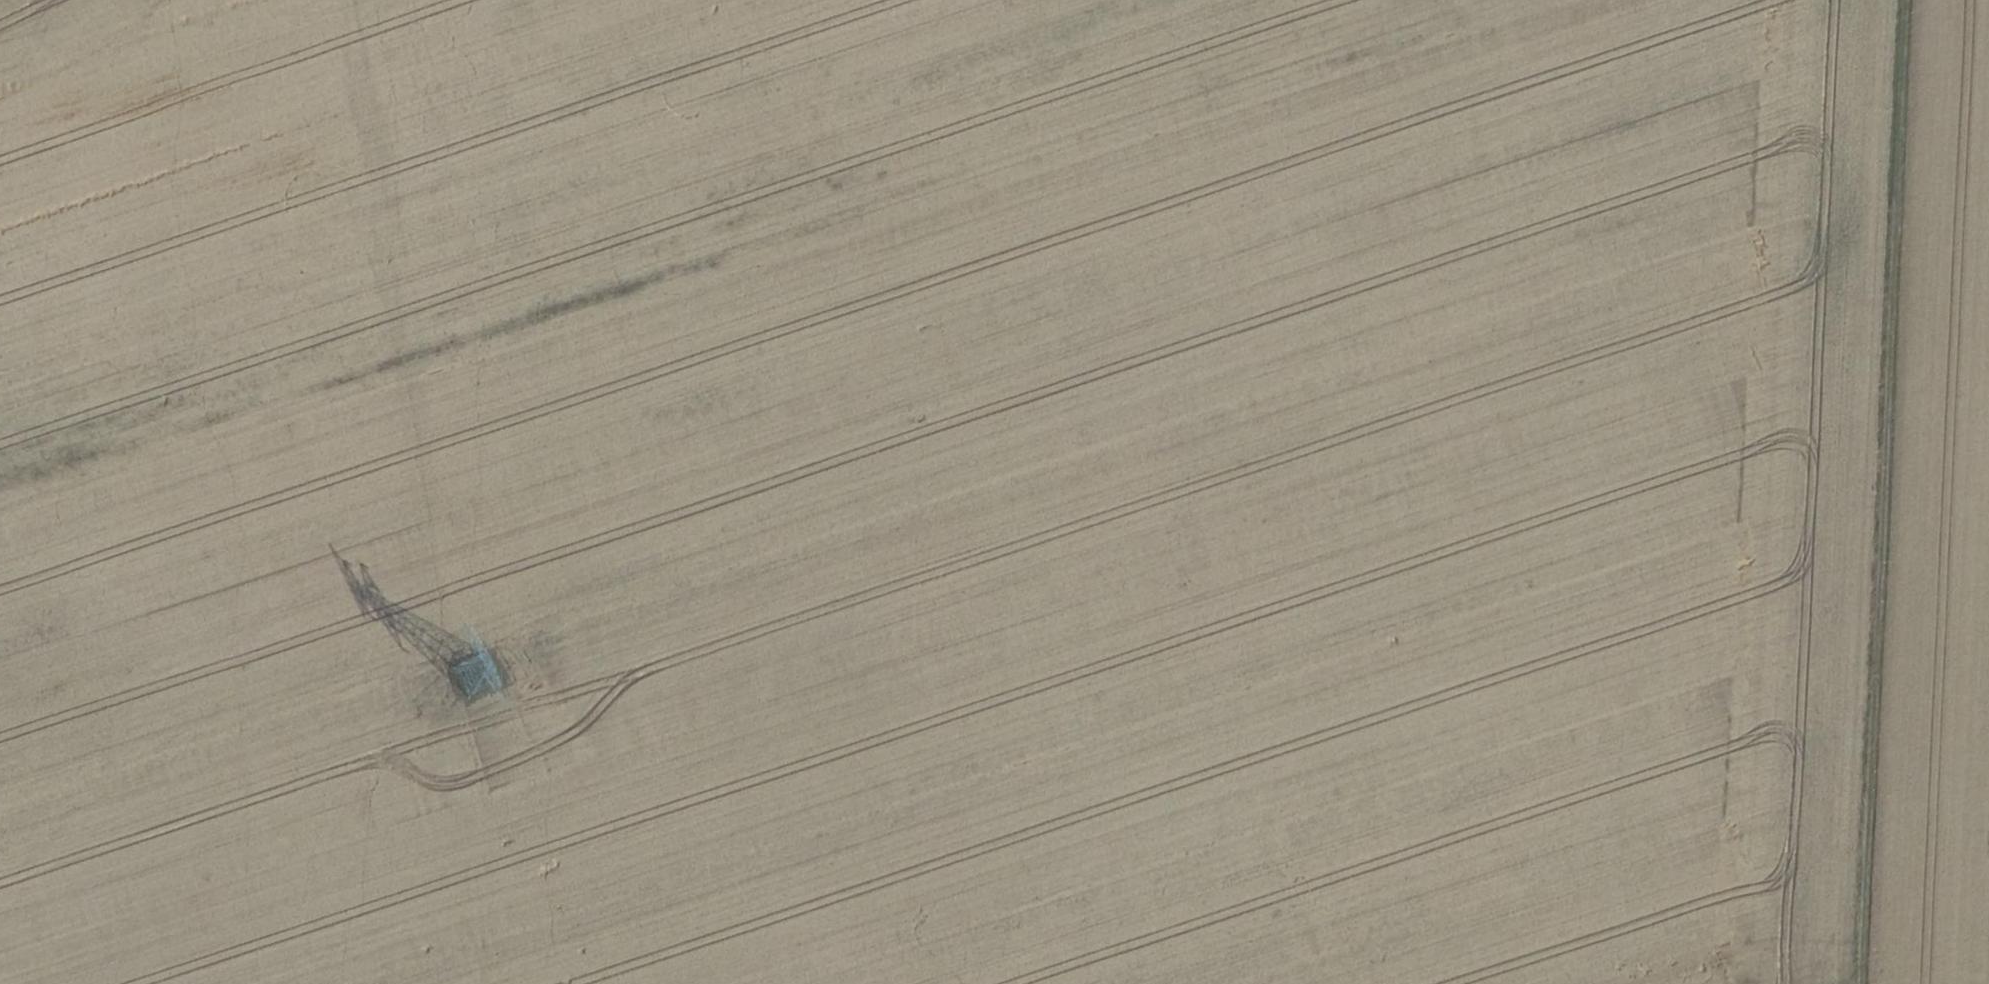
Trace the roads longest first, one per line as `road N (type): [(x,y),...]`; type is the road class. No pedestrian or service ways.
road 1 (track): [(1846,983),(1891,0)]

